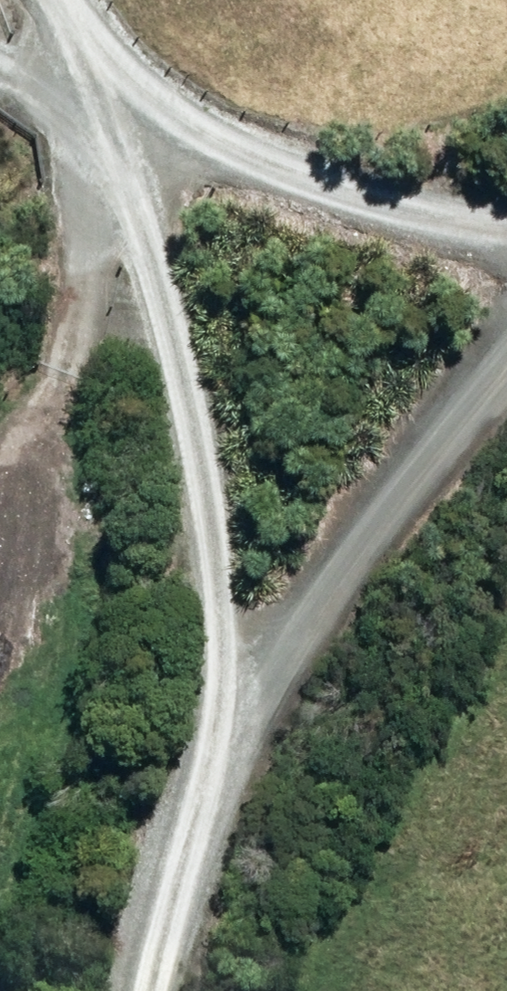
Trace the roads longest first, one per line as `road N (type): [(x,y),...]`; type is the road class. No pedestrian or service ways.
road 1 (track): [(75,0),(149,215),(219,672),(143,990)]
road 2 (track): [(182,826),(506,369)]
road 3 (track): [(506,241),(364,218),(114,115),(0,54)]

